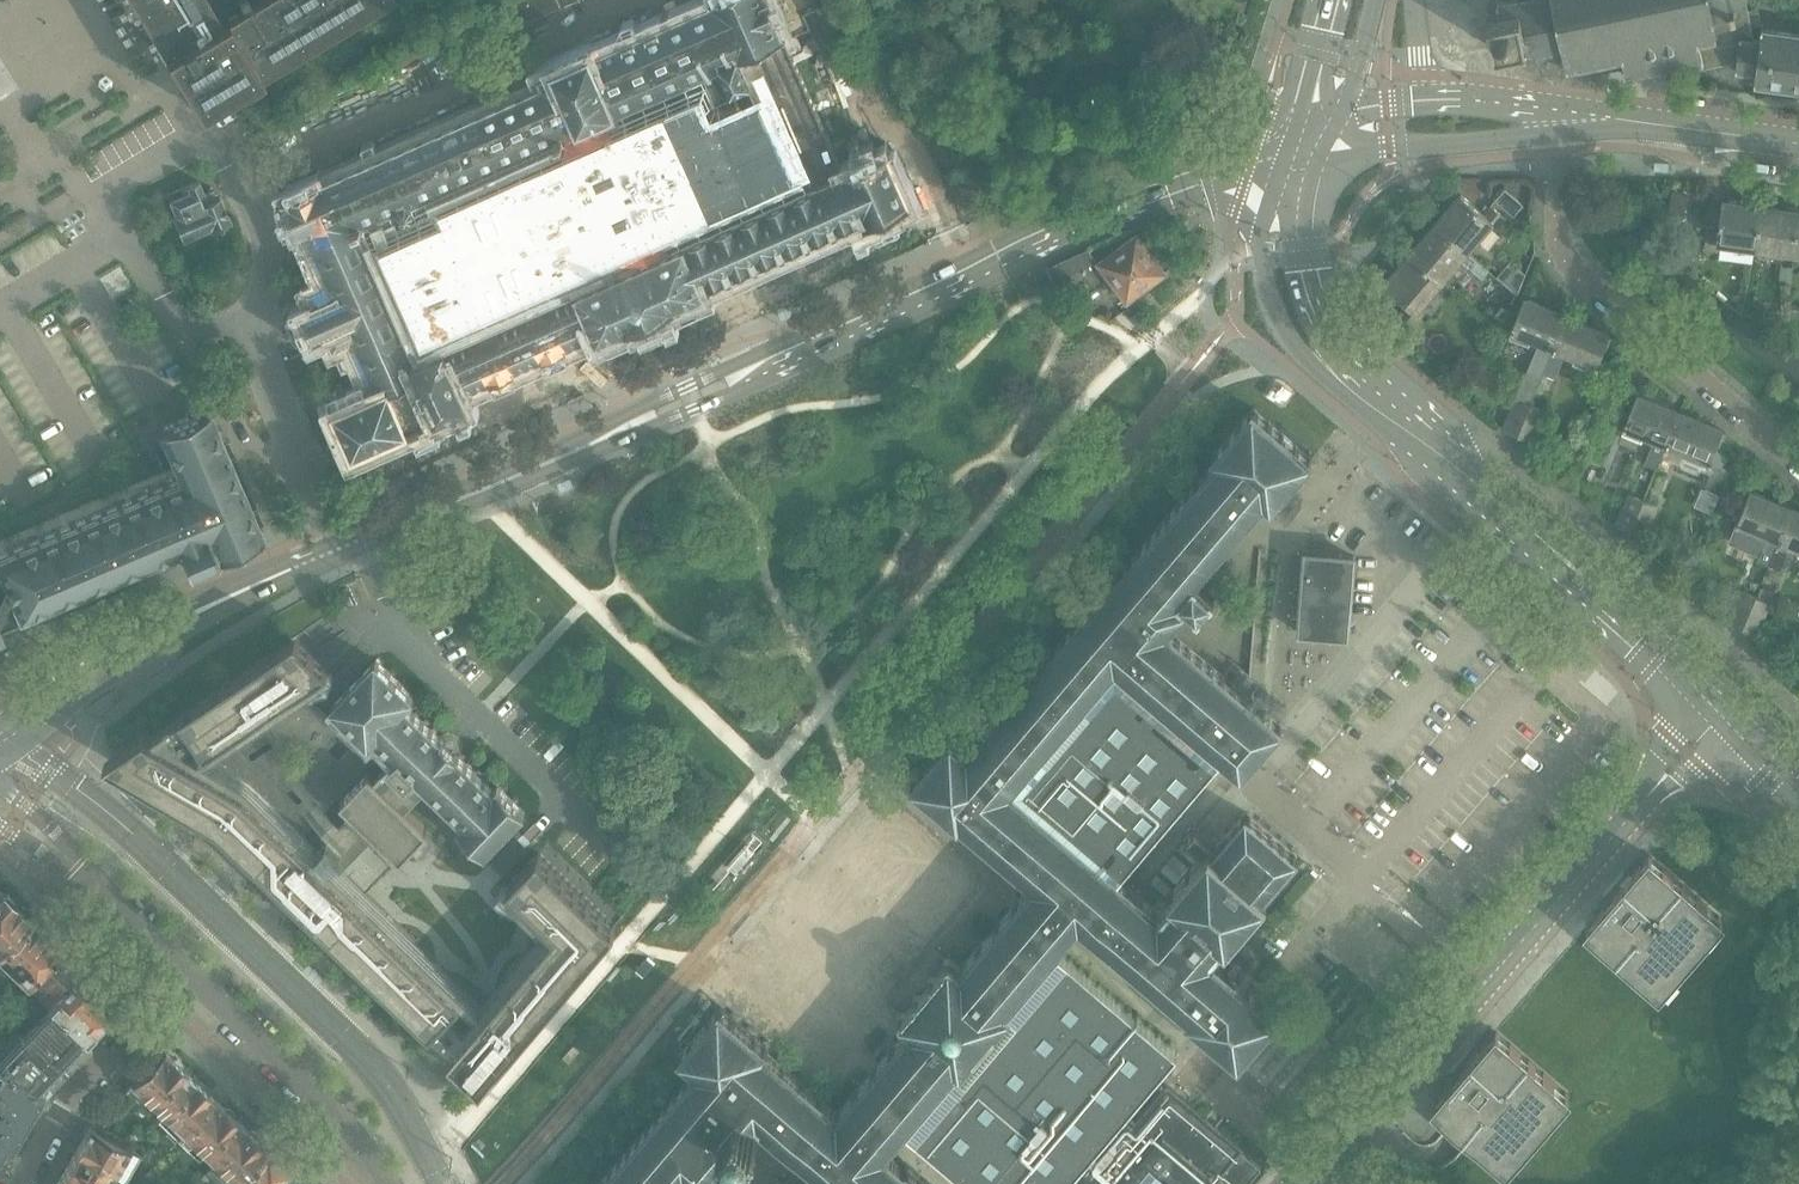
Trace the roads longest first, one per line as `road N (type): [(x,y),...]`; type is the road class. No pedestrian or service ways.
road 1 (secondary): [(1291,128),(765,365)]
road 2 (tertiary): [(1301,1183),(1645,793)]
road 3 (residential): [(1798,713),(1500,454),(1429,440)]
road 4 (residential): [(1563,122),(1555,210),(1564,260),(1798,469)]
road 5 (residential): [(241,322),(262,302),(266,257),(205,131),(102,197),(125,238)]
road 6 (secondary): [(1291,128),(1264,210),(1265,277),(1286,332),(1362,386)]
road 7 (secondary): [(628,427),(347,545)]
road 8 (residential): [(190,976),(356,1139),(387,1183)]
road 9 (residential): [(22,1183),(74,1092),(190,976)]
road 10 (residential): [(347,545),(241,322)]
road 11 (tertiary): [(1320,157),(1388,158),(1563,122)]
road 12 (secondary): [(1362,386),(1321,326),(1307,271),(1307,198),(1320,157)]
road 13 (tertiary): [(1563,122),(1616,121),(1798,145)]
road 14 (secondary): [(347,545),(210,603),(137,644)]
road 15 (secondary): [(1733,694),(1613,589),(1563,558)]
road 16 (secondary): [(1563,558),(1594,608),(1704,711)]
road 17 (secondary): [(0,761),(107,678),(137,644)]
road 18 (secondary): [(1563,558),(1429,440)]
road 19 (residential): [(125,238),(168,316),(191,327),(241,322)]
road 20 (secondary): [(137,644),(93,660),(0,725)]
road 21 (secondary): [(765,365),(724,370),(660,399),(628,427)]
road 22 (secondary): [(628,427),(730,394),(765,365)]
road 23 (residential): [(80,872),(190,976)]
road 24 (residential): [(0,313),(125,238)]
road 25 (secondary): [(1328,0),(1291,128)]
road 26 (secondary): [(1335,124),(1378,0)]
road 27 (tertiary): [(1563,122),(1435,101)]

